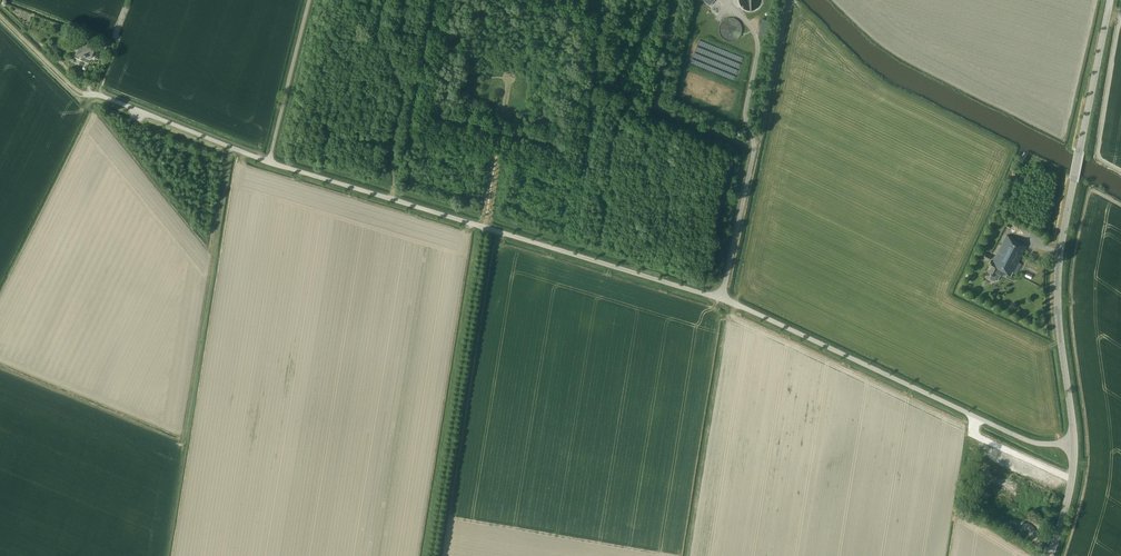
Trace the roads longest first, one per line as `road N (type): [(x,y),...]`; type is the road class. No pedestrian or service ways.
road 1 (unclassified): [(1074,443),(1023,438),(722,299),(269,162),(84,95)]
road 2 (tertiary): [(1074,443),(1059,262),(1111,0)]
road 3 (track): [(183,443),(230,148)]
road 4 (track): [(791,0),(754,147)]

